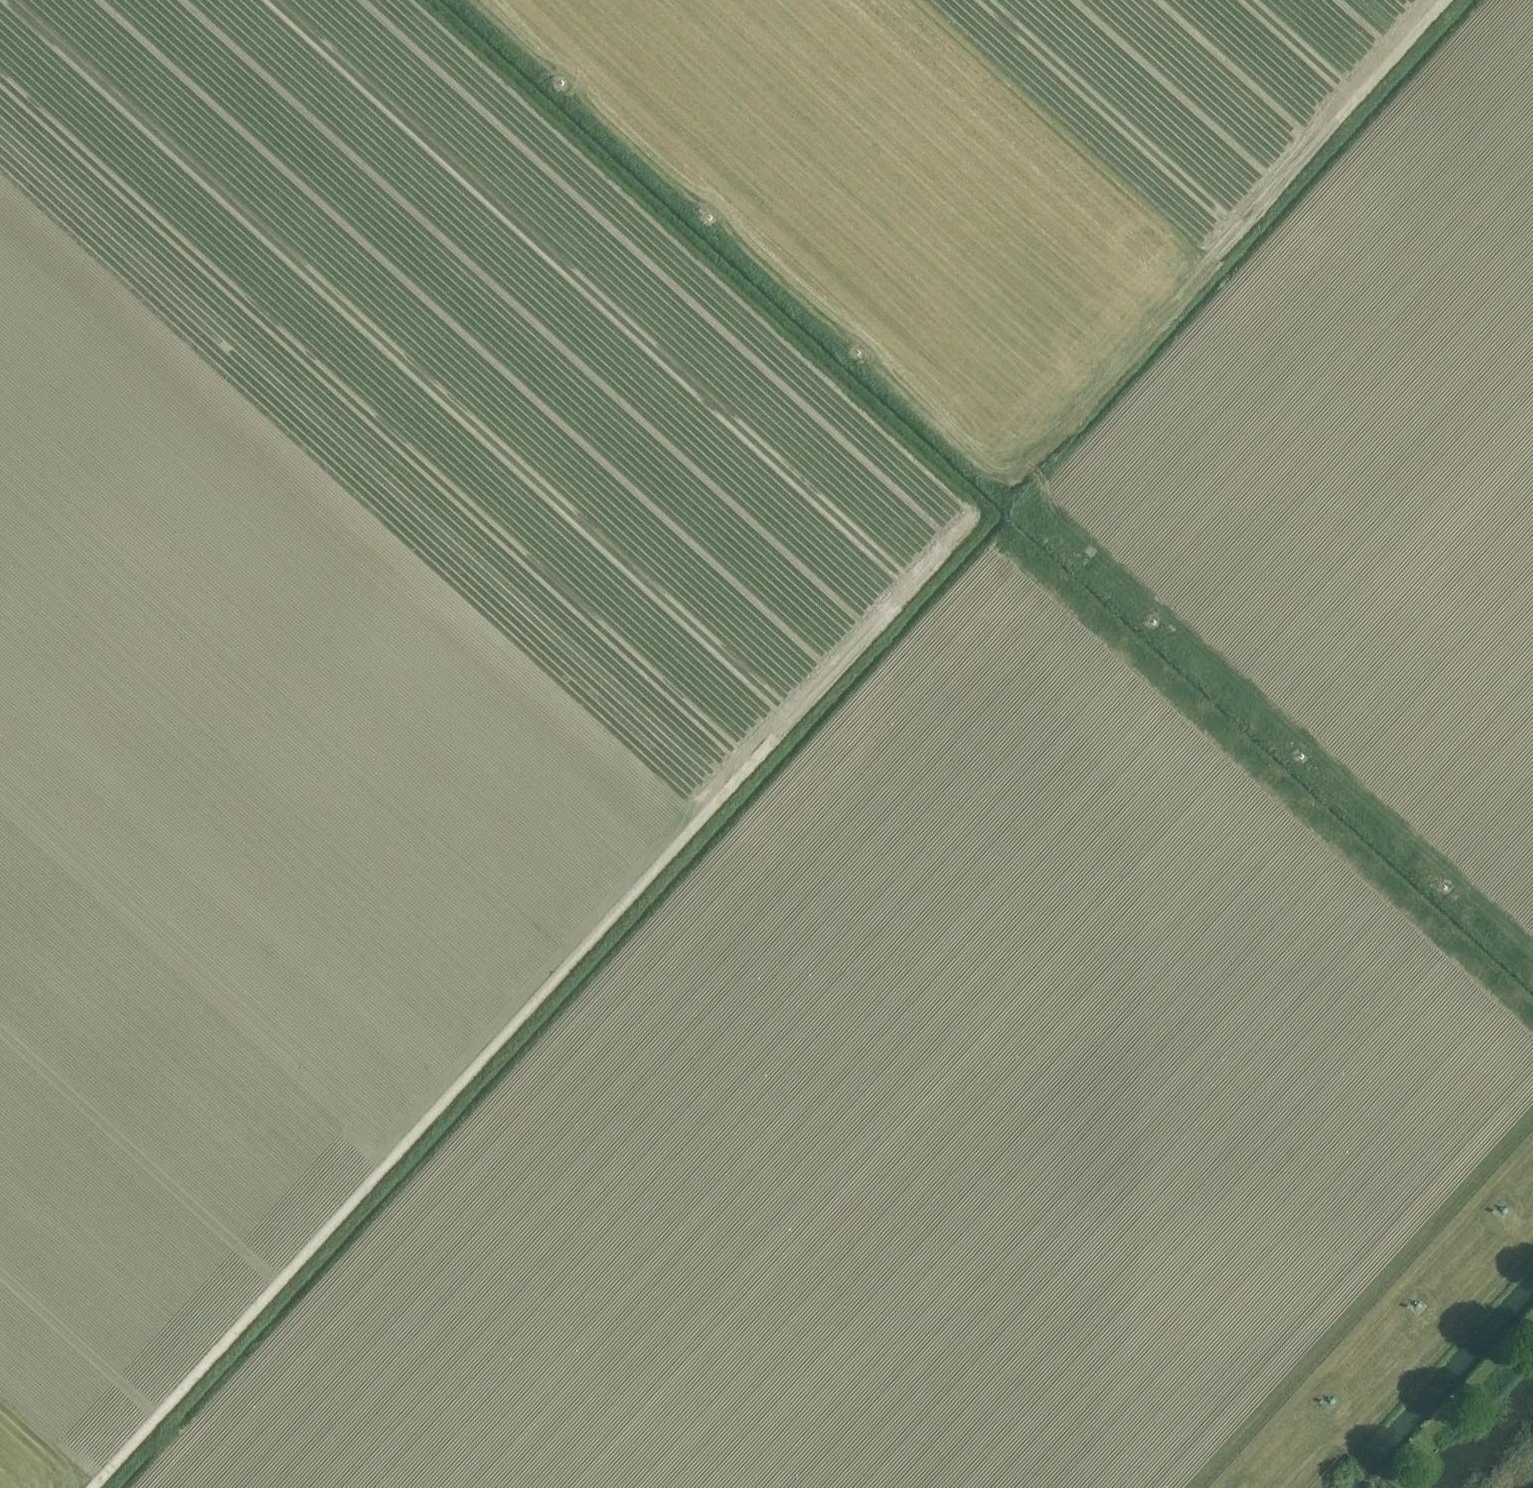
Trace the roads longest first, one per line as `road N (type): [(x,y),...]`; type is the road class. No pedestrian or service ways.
road 1 (track): [(776,741),(98,1487)]
road 2 (track): [(1299,1487),(1532,1230)]
road 3 (track): [(1338,126),(1453,0)]

